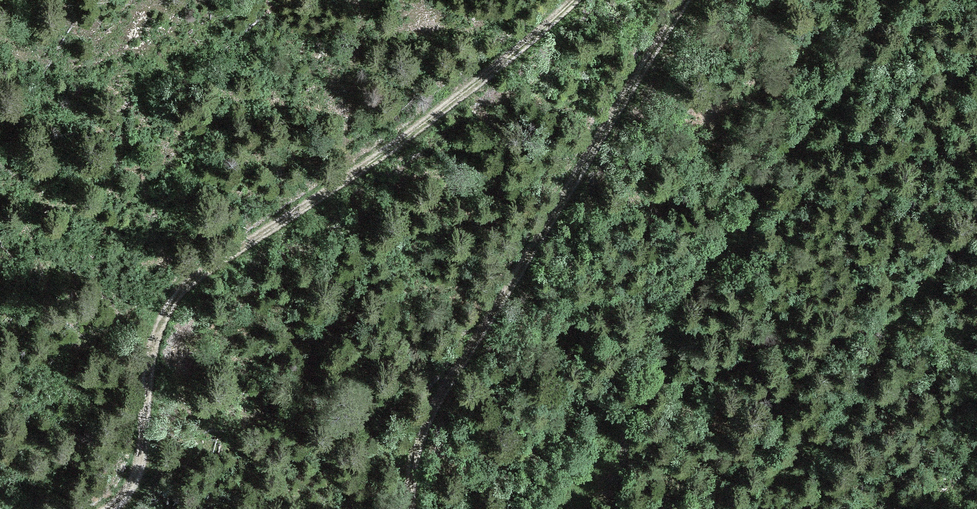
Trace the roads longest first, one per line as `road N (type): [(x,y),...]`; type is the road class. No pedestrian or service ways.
road 1 (track): [(117,508),(145,461),(158,344),(191,286),(442,119),(581,0)]
road 2 (track): [(692,0),(427,429),(413,508)]

